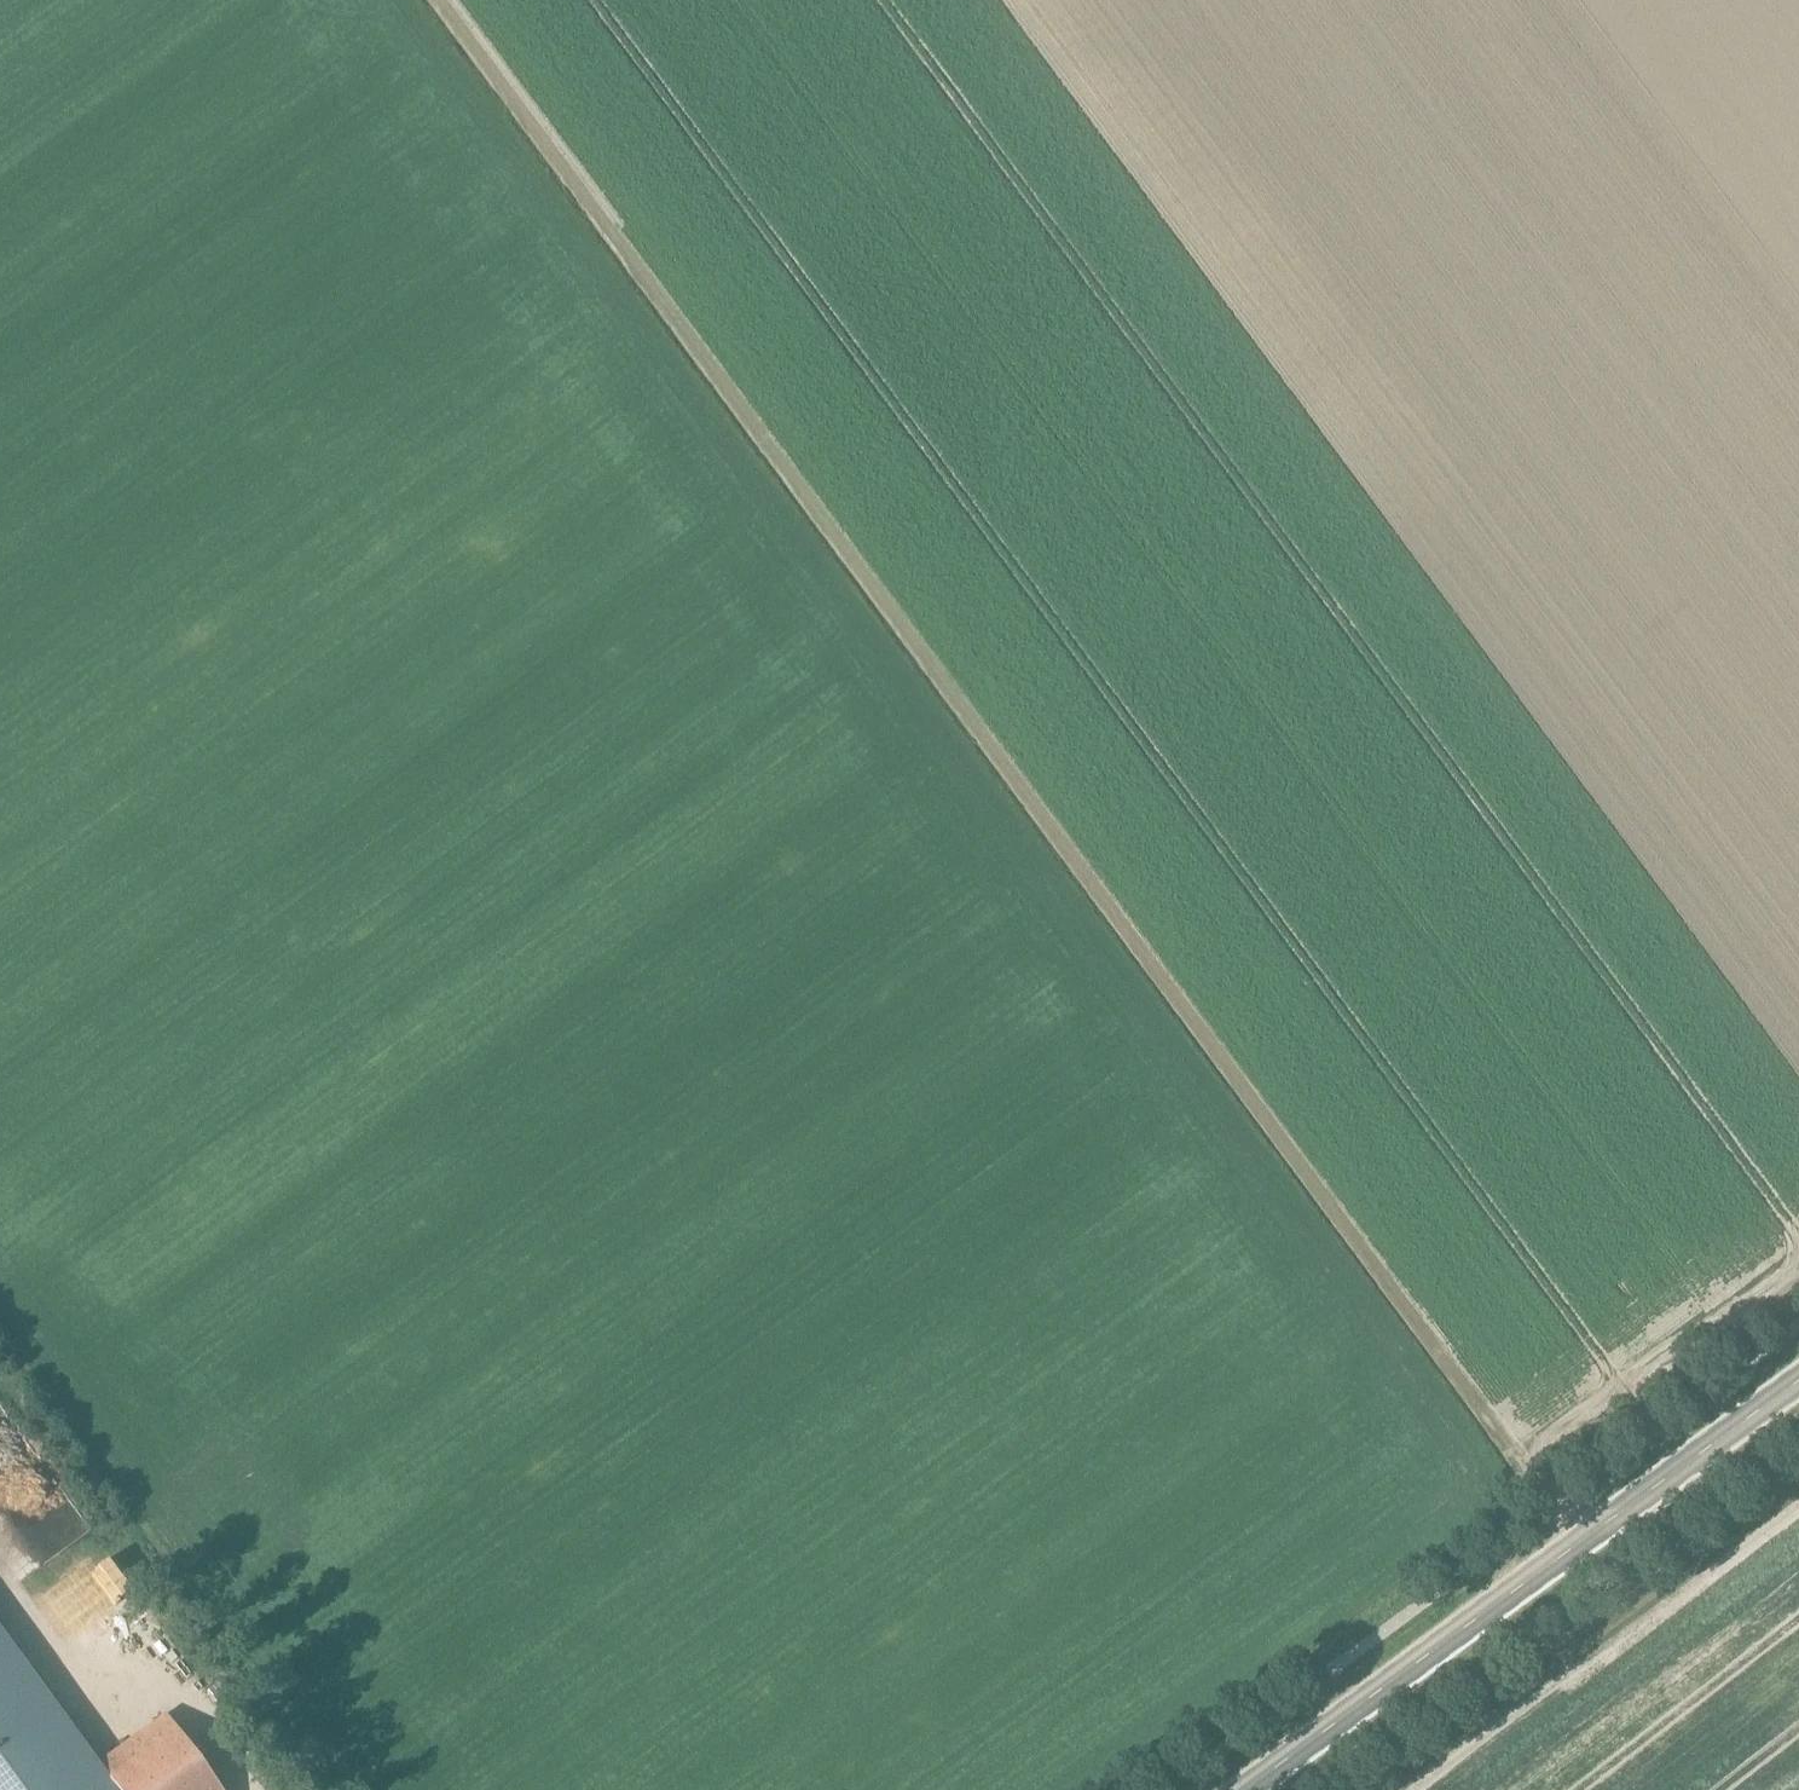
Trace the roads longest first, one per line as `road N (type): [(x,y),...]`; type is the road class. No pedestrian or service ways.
road 1 (secondary): [(1250,1789),(1798,1386)]

